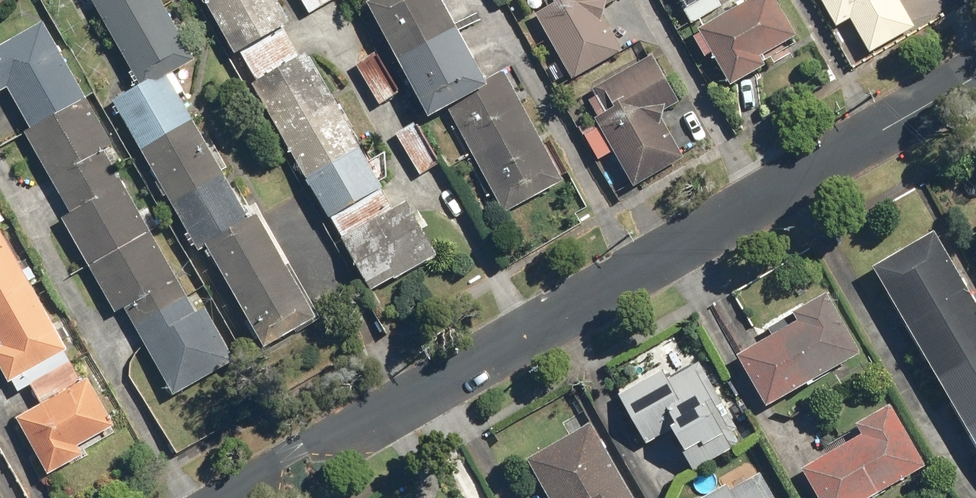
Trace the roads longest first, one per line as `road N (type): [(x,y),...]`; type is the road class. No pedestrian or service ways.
road 1 (residential): [(975,74),(405,402),(284,453),(229,497)]

